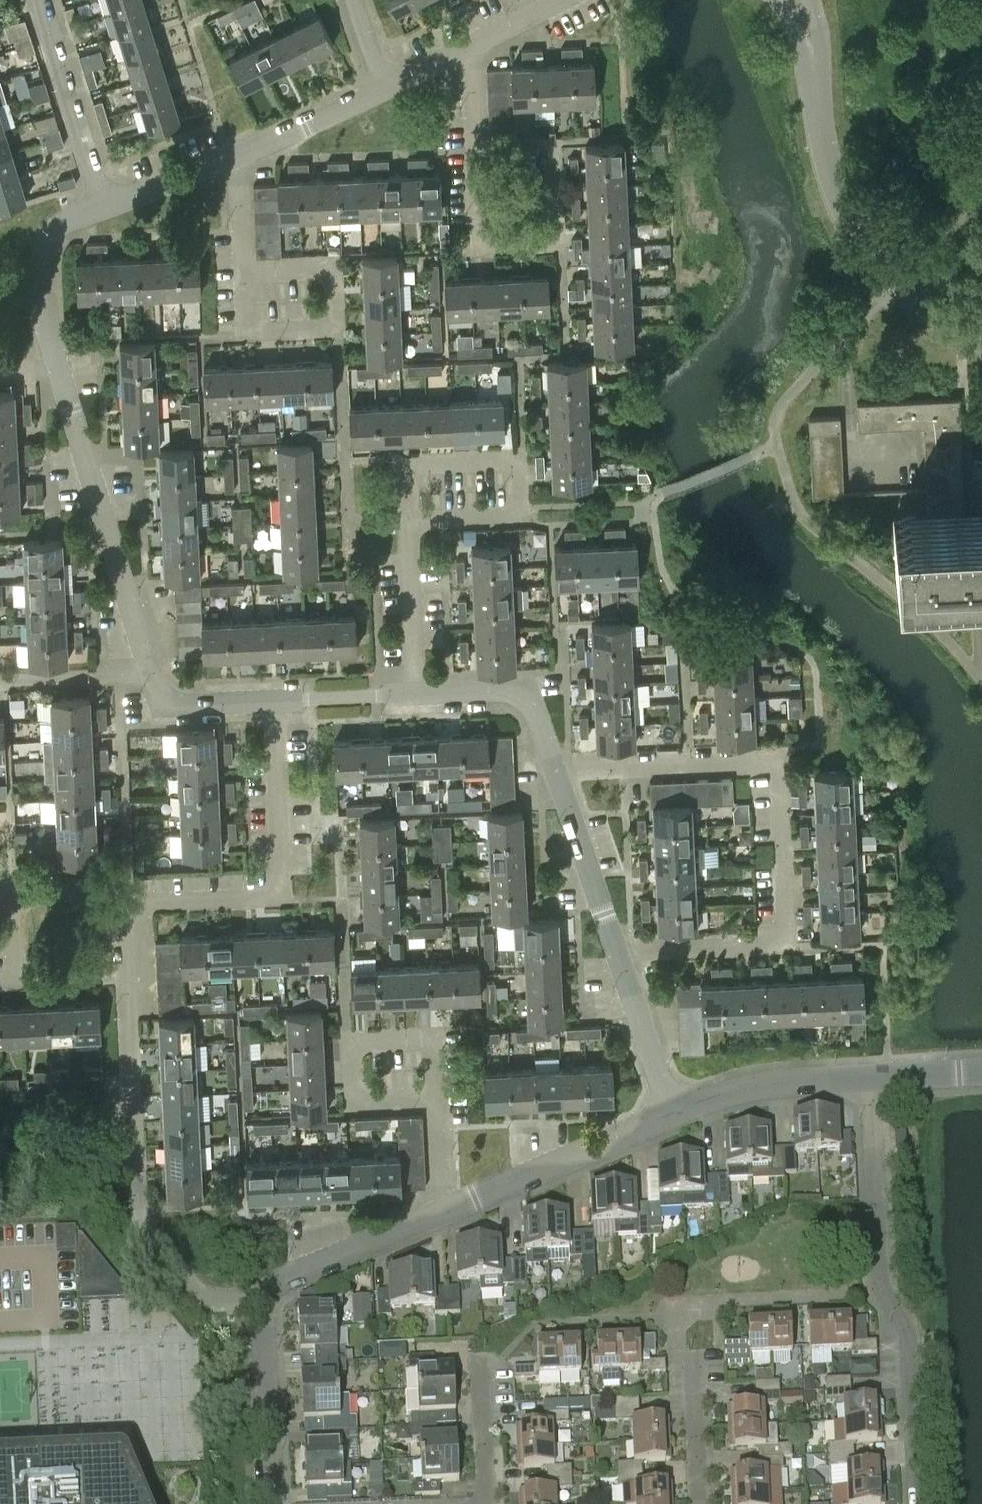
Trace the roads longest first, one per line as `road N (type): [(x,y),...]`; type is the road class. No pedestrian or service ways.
road 1 (residential): [(617,954),(789,951),(778,767),(556,774)]
road 2 (residential): [(919,1503),(910,1343),(883,1297),(870,1077)]
road 3 (residential): [(201,1293),(141,1206),(128,909)]
road 4 (residential): [(801,0),(822,134),(844,200),(878,249),(930,293),(981,320)]
road 5 (residential): [(128,909),(285,901),(277,700)]
road 6 (residential): [(154,682),(58,371)]
road 7 (residential): [(242,270),(337,267),(340,334),(245,336)]
road 8 (residential): [(447,1213),(675,1109)]
road 9 (residential): [(408,520),(405,466),(518,460),(521,516)]
road 10 (residential): [(474,189),(555,187),(558,247),(477,251)]
road 11 (residential): [(108,204),(43,0)]
road 12 (residential): [(58,371),(42,299),(46,242),(64,223),(108,204)]
road 13 (residential): [(274,1503),(263,1299)]
road 14 (residential): [(263,1299),(447,1213)]
road 15 (residential): [(440,1095),(437,1040),(347,1042),(350,1097)]
road 16 (residential): [(675,1109),(764,1084),(870,1077)]
road 17 (residential): [(556,774),(536,715),(518,692),(416,695)]
road 18 (residential): [(617,954),(556,774)]
road 19 (residential): [(416,695),(408,520)]
road 20 (residential): [(229,159),(384,88)]
road 21 (residential): [(675,1109),(617,954)]
road 22 (residential): [(154,682),(0,684)]
road 23 (residential): [(700,1503),(693,1375),(678,1360)]
road 24 (residential): [(474,189),(469,44)]
road 25 (residential): [(484,1503),(477,1359)]
road 26 (residential): [(416,695),(277,700)]
road 27 (residential): [(277,700),(179,704),(154,682)]
road 28 (residential): [(108,204),(229,159)]

